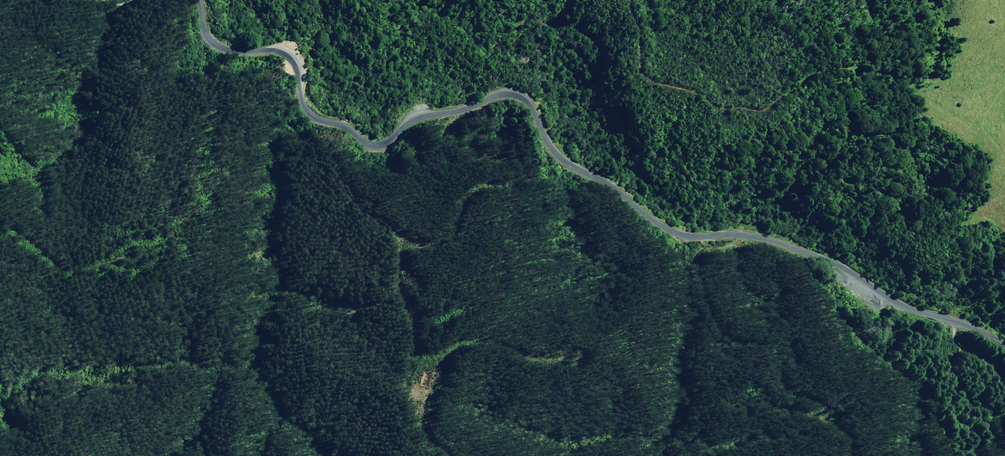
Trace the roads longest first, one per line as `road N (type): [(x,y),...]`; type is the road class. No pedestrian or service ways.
road 1 (tertiary): [(200,0),(208,33),(230,43),(283,45),(303,101),(360,134),(388,135),(408,115),(520,91),(571,161),(674,225),(757,229),(830,253),(909,303),(1004,339)]
road 2 (track): [(471,102),(452,124),(458,134),(520,163),(520,178),(478,188),(459,210),(452,237),(437,247),(400,236),(394,252),(412,348),(401,383),(422,433),(454,455)]
road 3 (track): [(702,230),(697,256),(708,322),(720,335),(765,346),(786,391),(819,399),(842,424),(849,455)]

